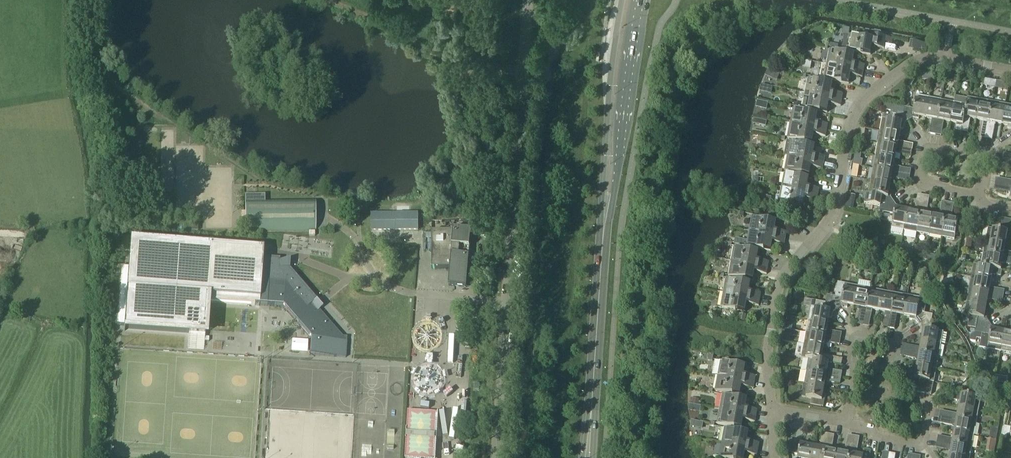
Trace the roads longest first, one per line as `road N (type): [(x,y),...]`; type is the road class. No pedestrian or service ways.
road 1 (residential): [(771,409),(767,357),(778,289),(832,216),(859,105),(918,60),(1010,73)]
road 2 (unclassified): [(496,457),(519,72)]
road 3 (secondary): [(590,457),(604,225)]
road 4 (secondary): [(604,225),(620,166),(641,0)]
road 5 (secondary): [(622,0),(604,225)]
road 6 (residential): [(975,195),(926,179),(926,156),(977,158),(980,179)]

